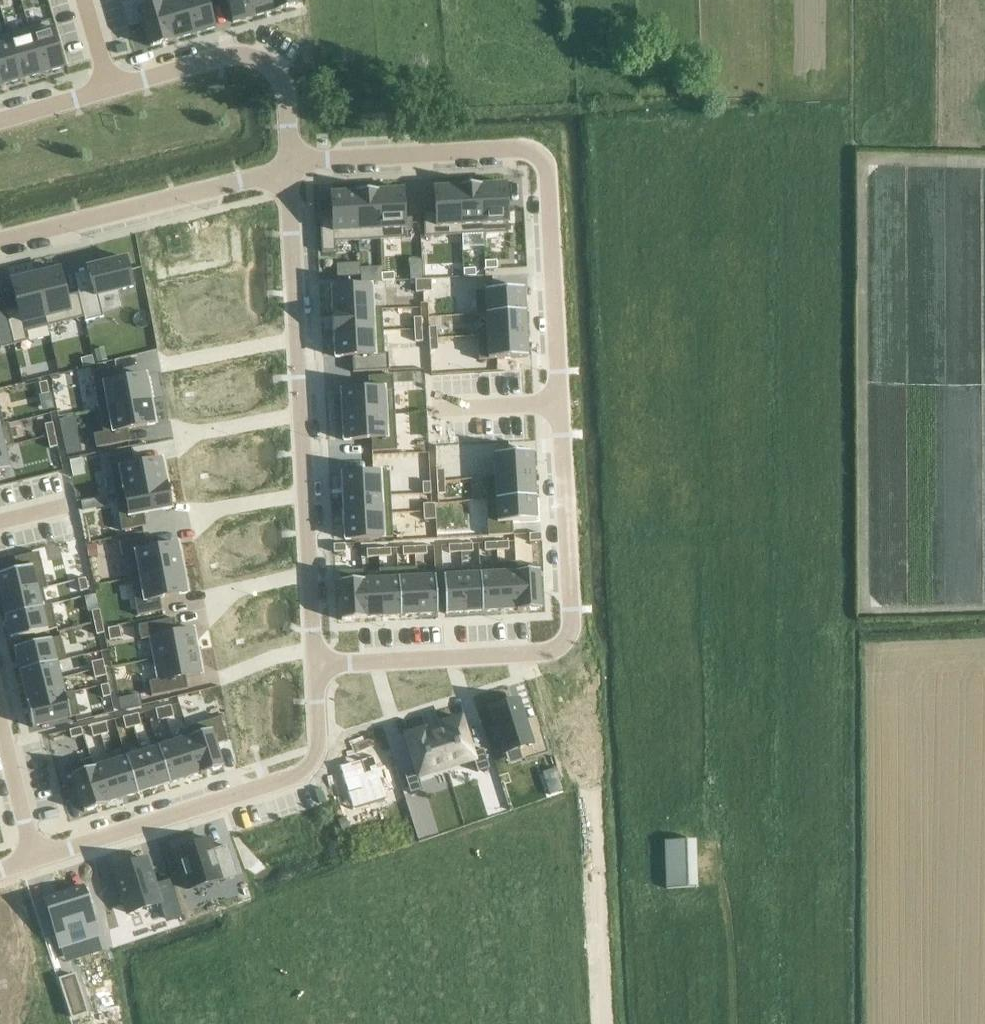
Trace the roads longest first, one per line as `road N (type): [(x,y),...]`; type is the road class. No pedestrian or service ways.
road 1 (residential): [(317,666),(541,654),(561,651),(571,634),(547,181),(534,151),(289,161)]
road 2 (residential): [(289,161),(317,666)]
road 3 (residential): [(317,666),(322,764),(38,858)]
road 4 (residential): [(289,161),(282,80),(257,58),(211,61),(0,119)]
road 5 (residential): [(0,243),(271,177),(289,161)]
road 6 (unclassified): [(583,806),(596,1023)]
road 7 (residential): [(0,706),(38,858)]

